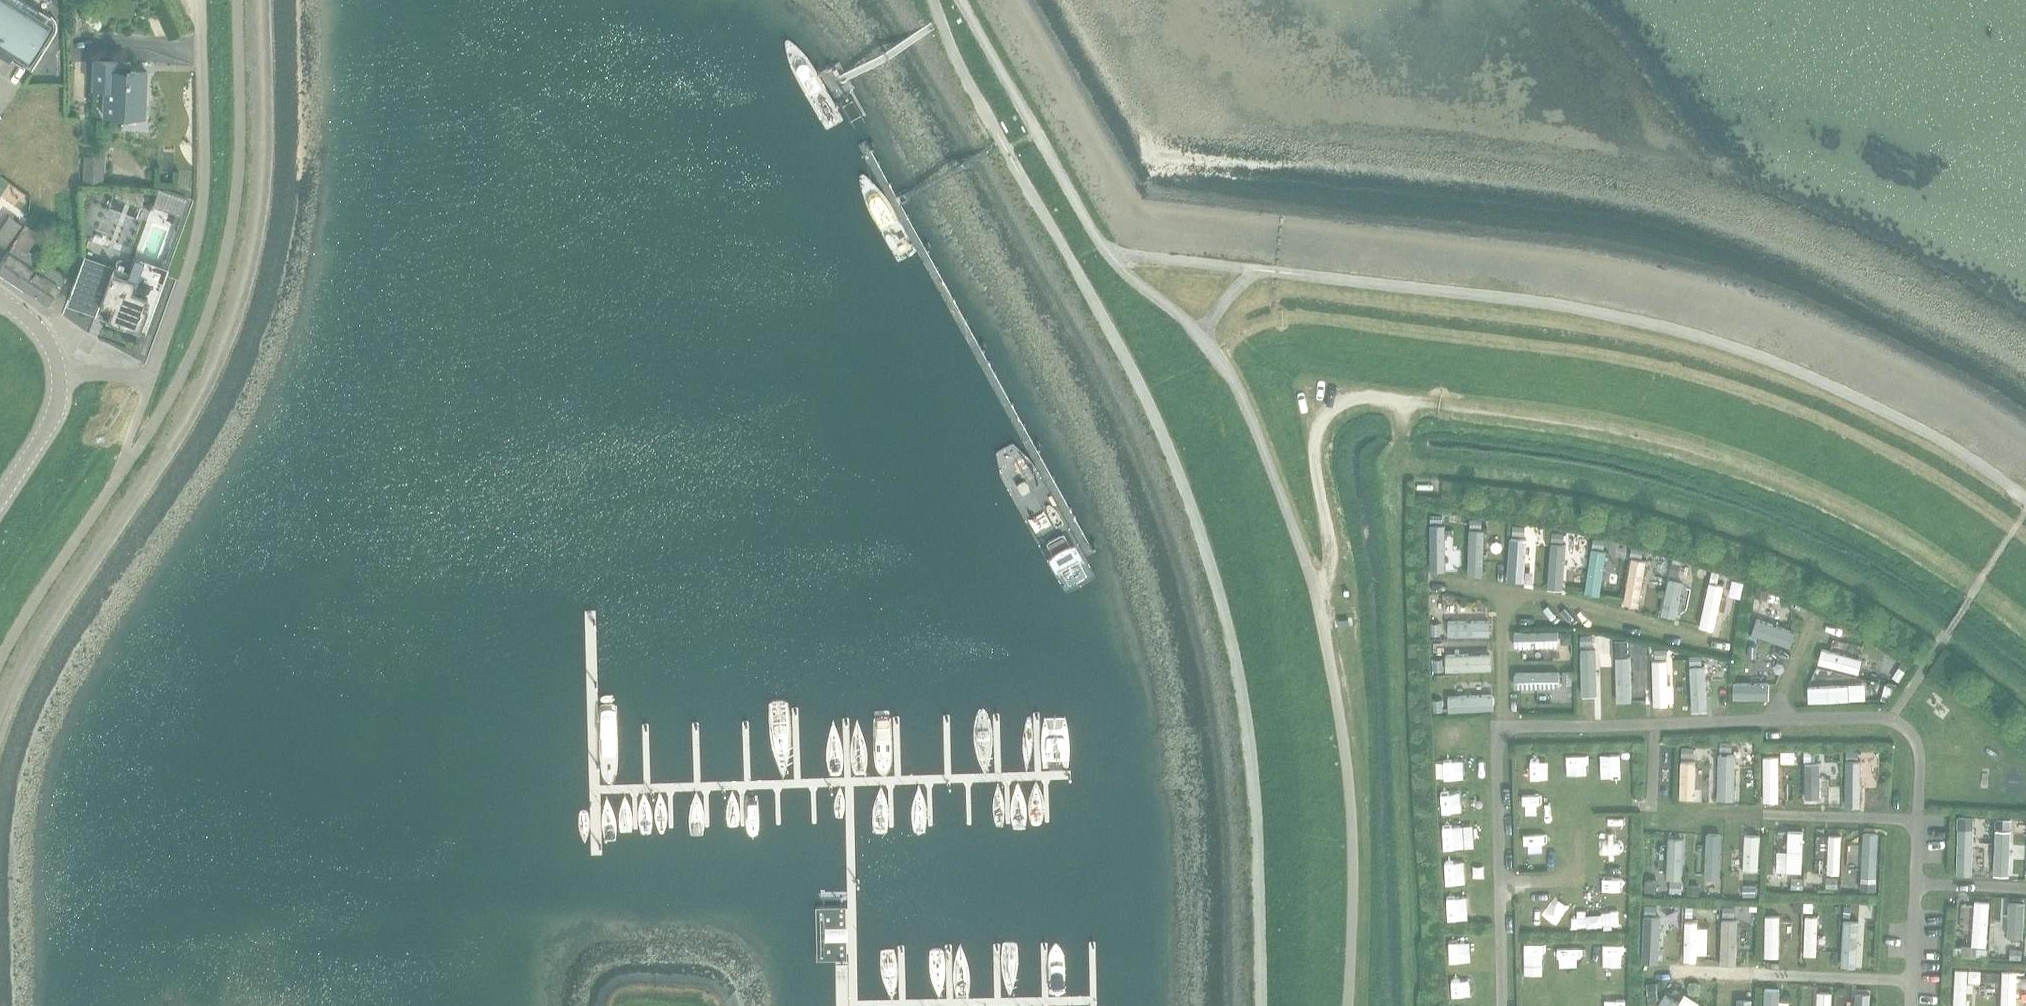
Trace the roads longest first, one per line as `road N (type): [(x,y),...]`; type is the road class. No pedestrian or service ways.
road 1 (unclassified): [(1349,1005),(1349,775),(1316,591),(1285,504),(1224,366),(1184,318),(1108,253),(960,0)]
road 2 (residential): [(200,0),(210,177),(201,243),(157,381)]
road 3 (track): [(1319,603),(1330,552),(1315,456),(1320,429),(1339,405),(1370,395),(1395,409),(1401,436)]
road 4 (secondary): [(0,510),(46,439),(67,379)]

